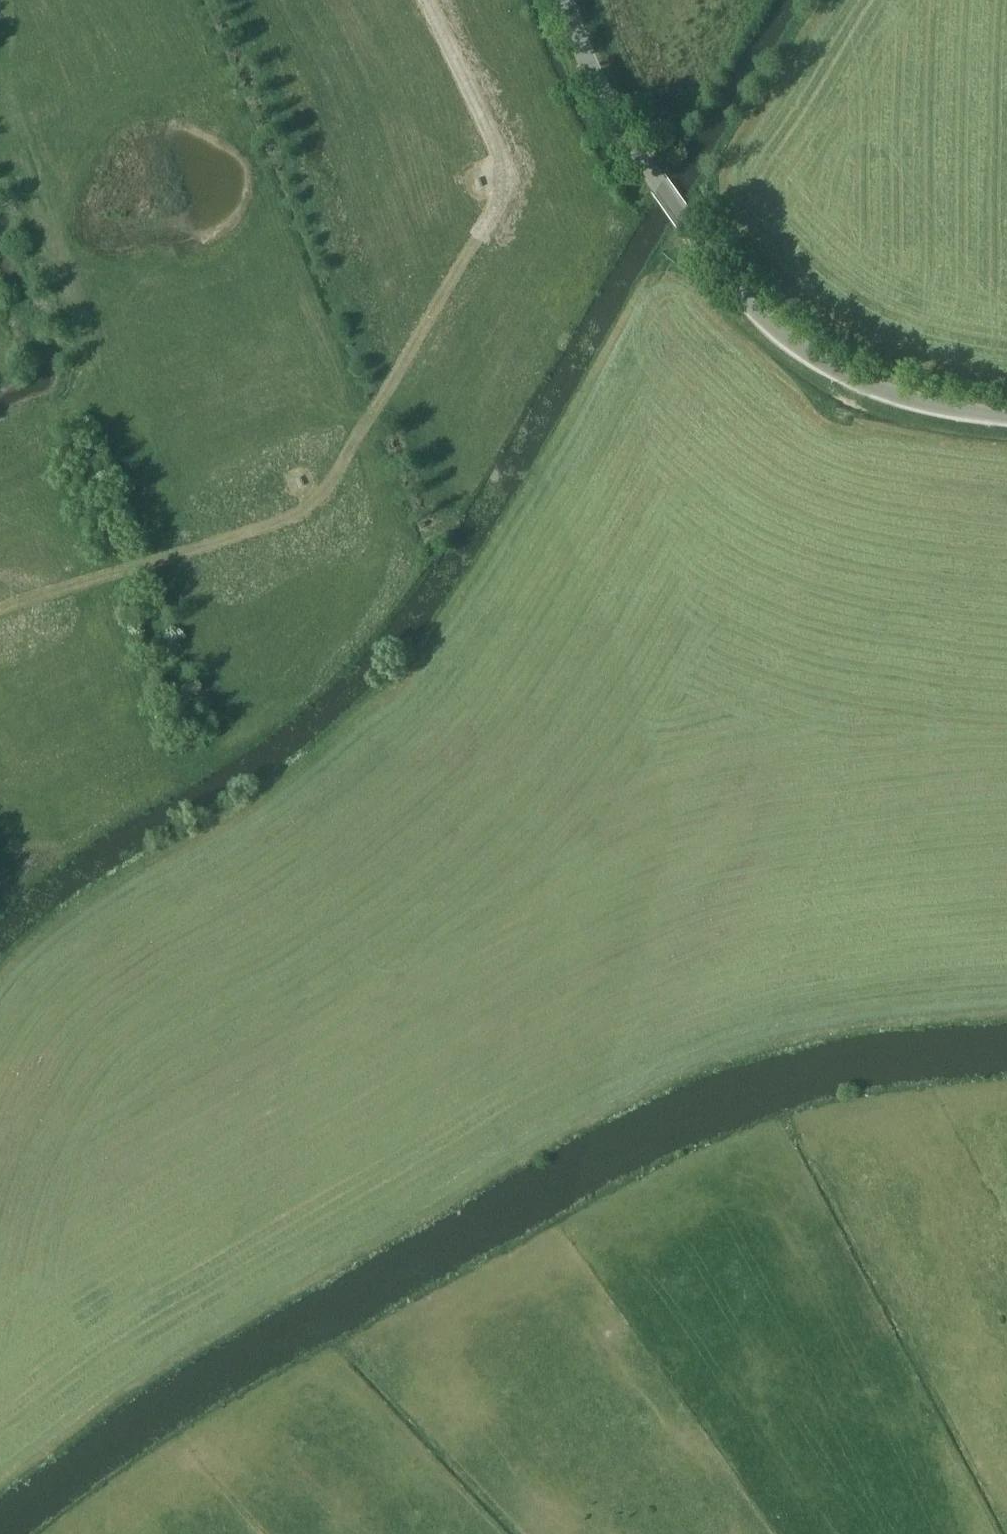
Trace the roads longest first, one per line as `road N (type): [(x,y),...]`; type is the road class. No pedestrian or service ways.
road 1 (track): [(427,0),(493,145),(500,176),(495,205),(316,505),(0,610)]
road 2 (unclassified): [(1006,421),(861,379),(769,316),(657,186),(565,0)]

